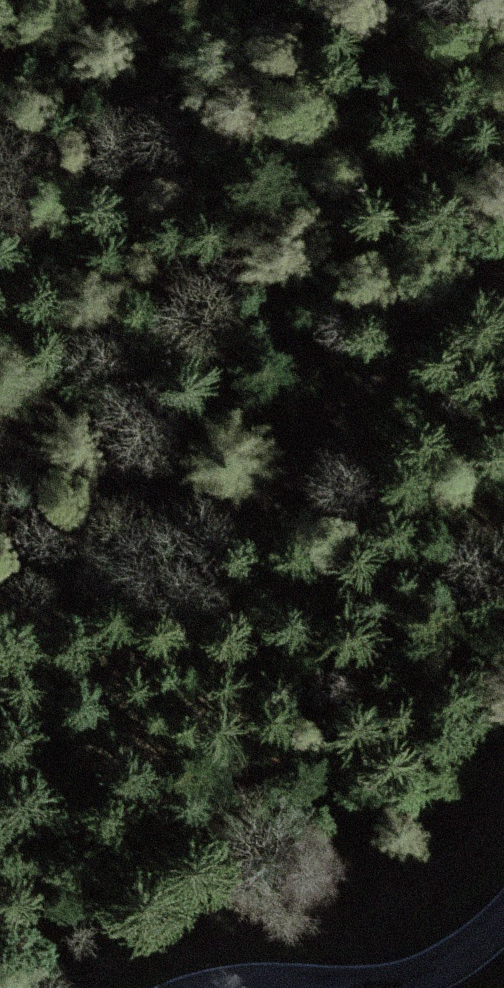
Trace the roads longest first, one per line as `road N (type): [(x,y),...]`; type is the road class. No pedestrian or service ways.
road 1 (track): [(503,263),(479,268),(404,321),(306,475),(259,496),(196,491),(81,452),(0,387)]
road 2 (unclassified): [(244,987),(424,969),(503,919)]

